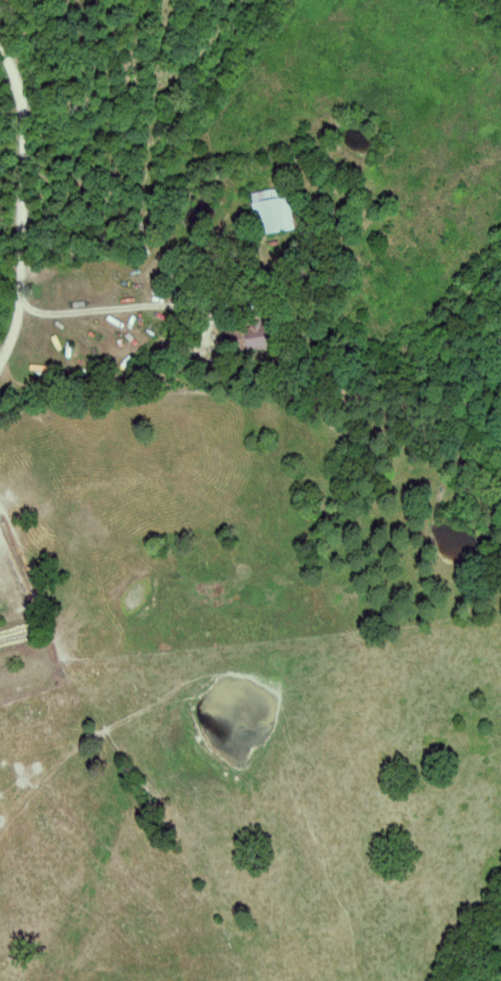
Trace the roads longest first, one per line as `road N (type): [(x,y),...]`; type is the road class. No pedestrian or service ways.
road 1 (residential): [(0,352),(11,74),(0,52)]

